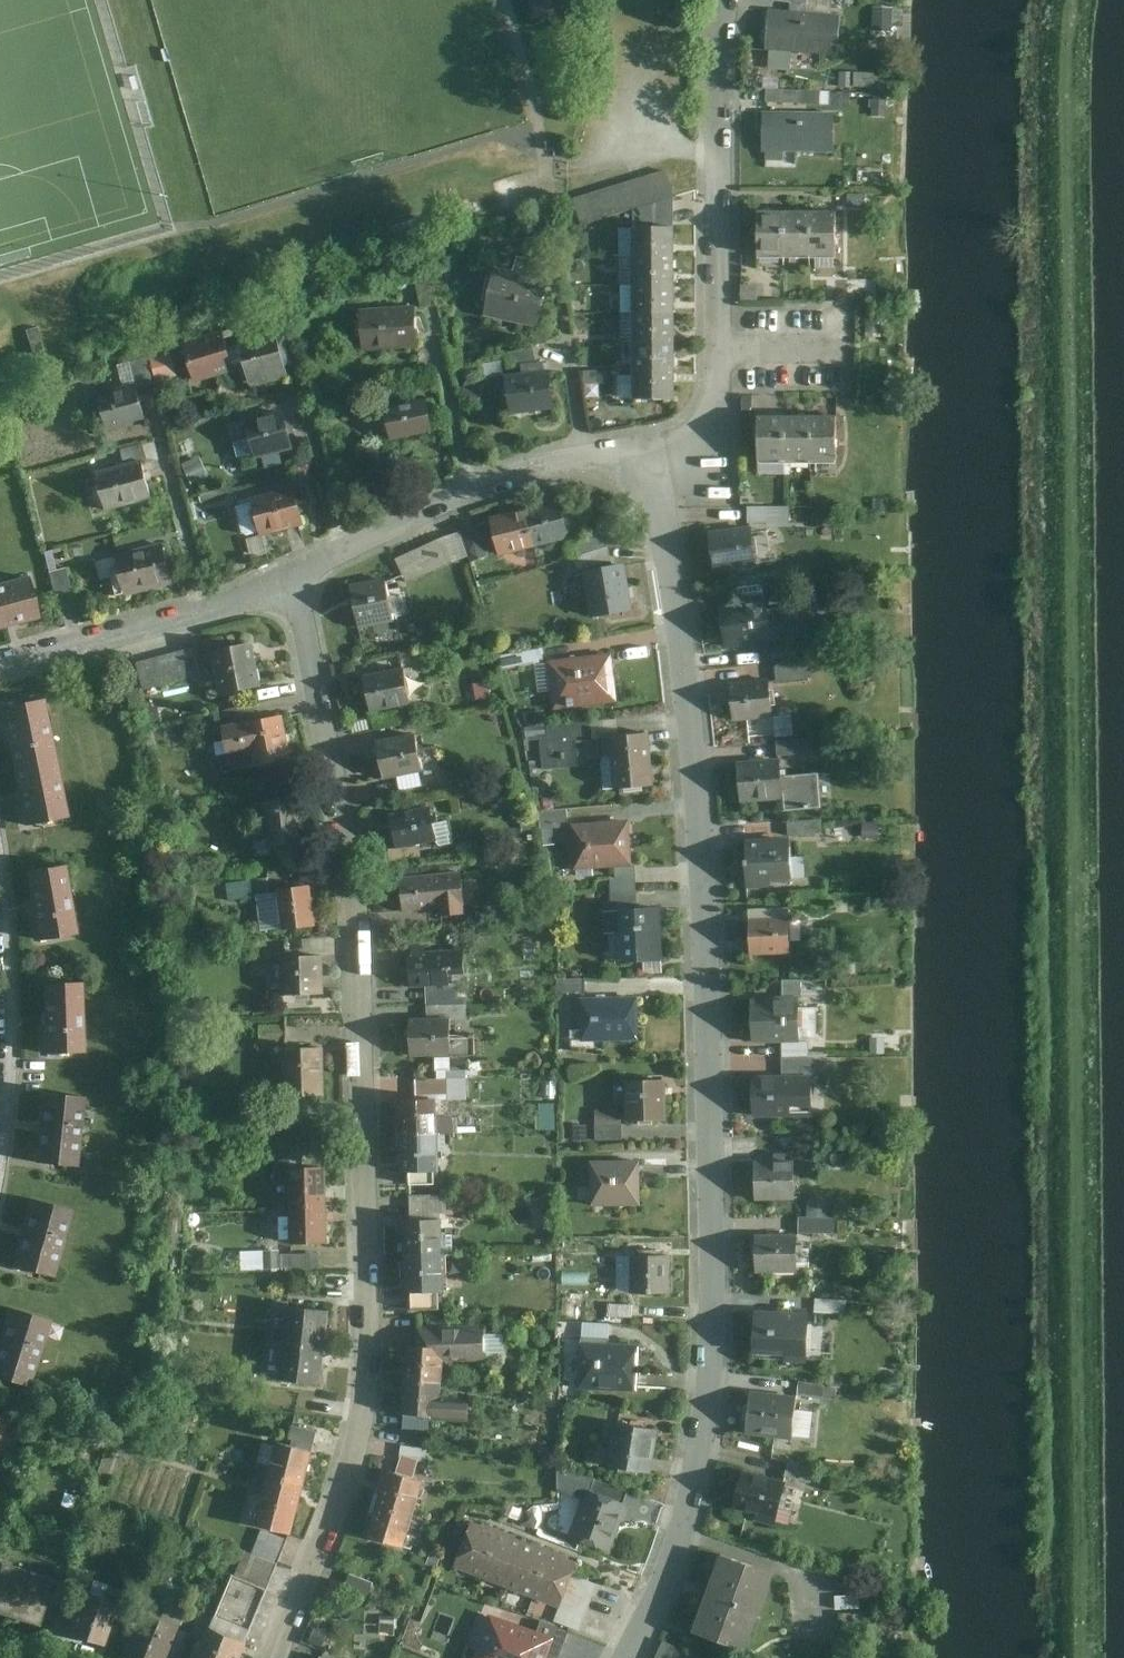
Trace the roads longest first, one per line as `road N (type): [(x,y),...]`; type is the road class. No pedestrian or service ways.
road 1 (residential): [(625,464),(653,482),(661,503),(693,754),(713,1311),(709,1397),(691,1503),(625,1657)]
road 2 (residential): [(287,583),(352,873),(370,1334),(350,1470),(274,1657)]
road 3 (residential): [(625,464),(691,442),(715,405),(725,0)]
road 4 (residential): [(287,583),(473,487),(580,459),(625,464)]
road 5 (residential): [(0,667),(287,583)]
road 6 (residential): [(0,883),(10,1046),(0,1159)]

